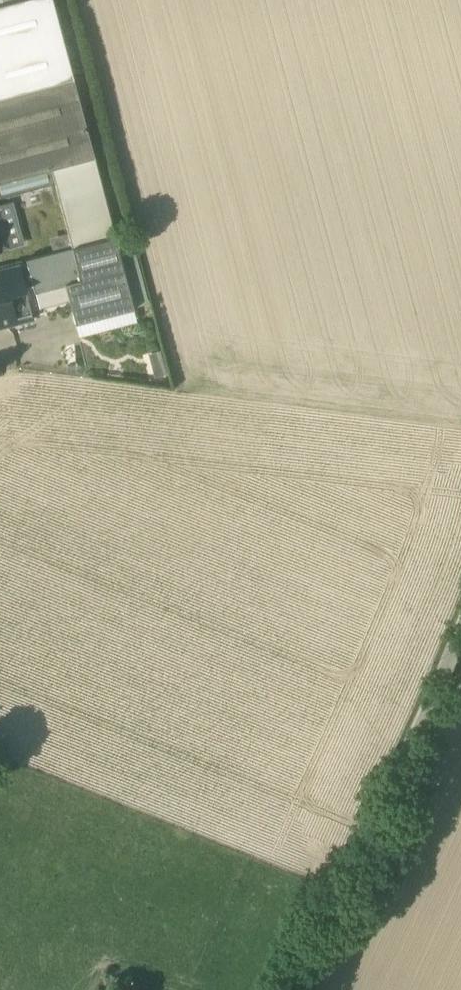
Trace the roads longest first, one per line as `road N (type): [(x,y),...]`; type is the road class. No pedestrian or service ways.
road 1 (unclassified): [(311,989),(460,647)]

